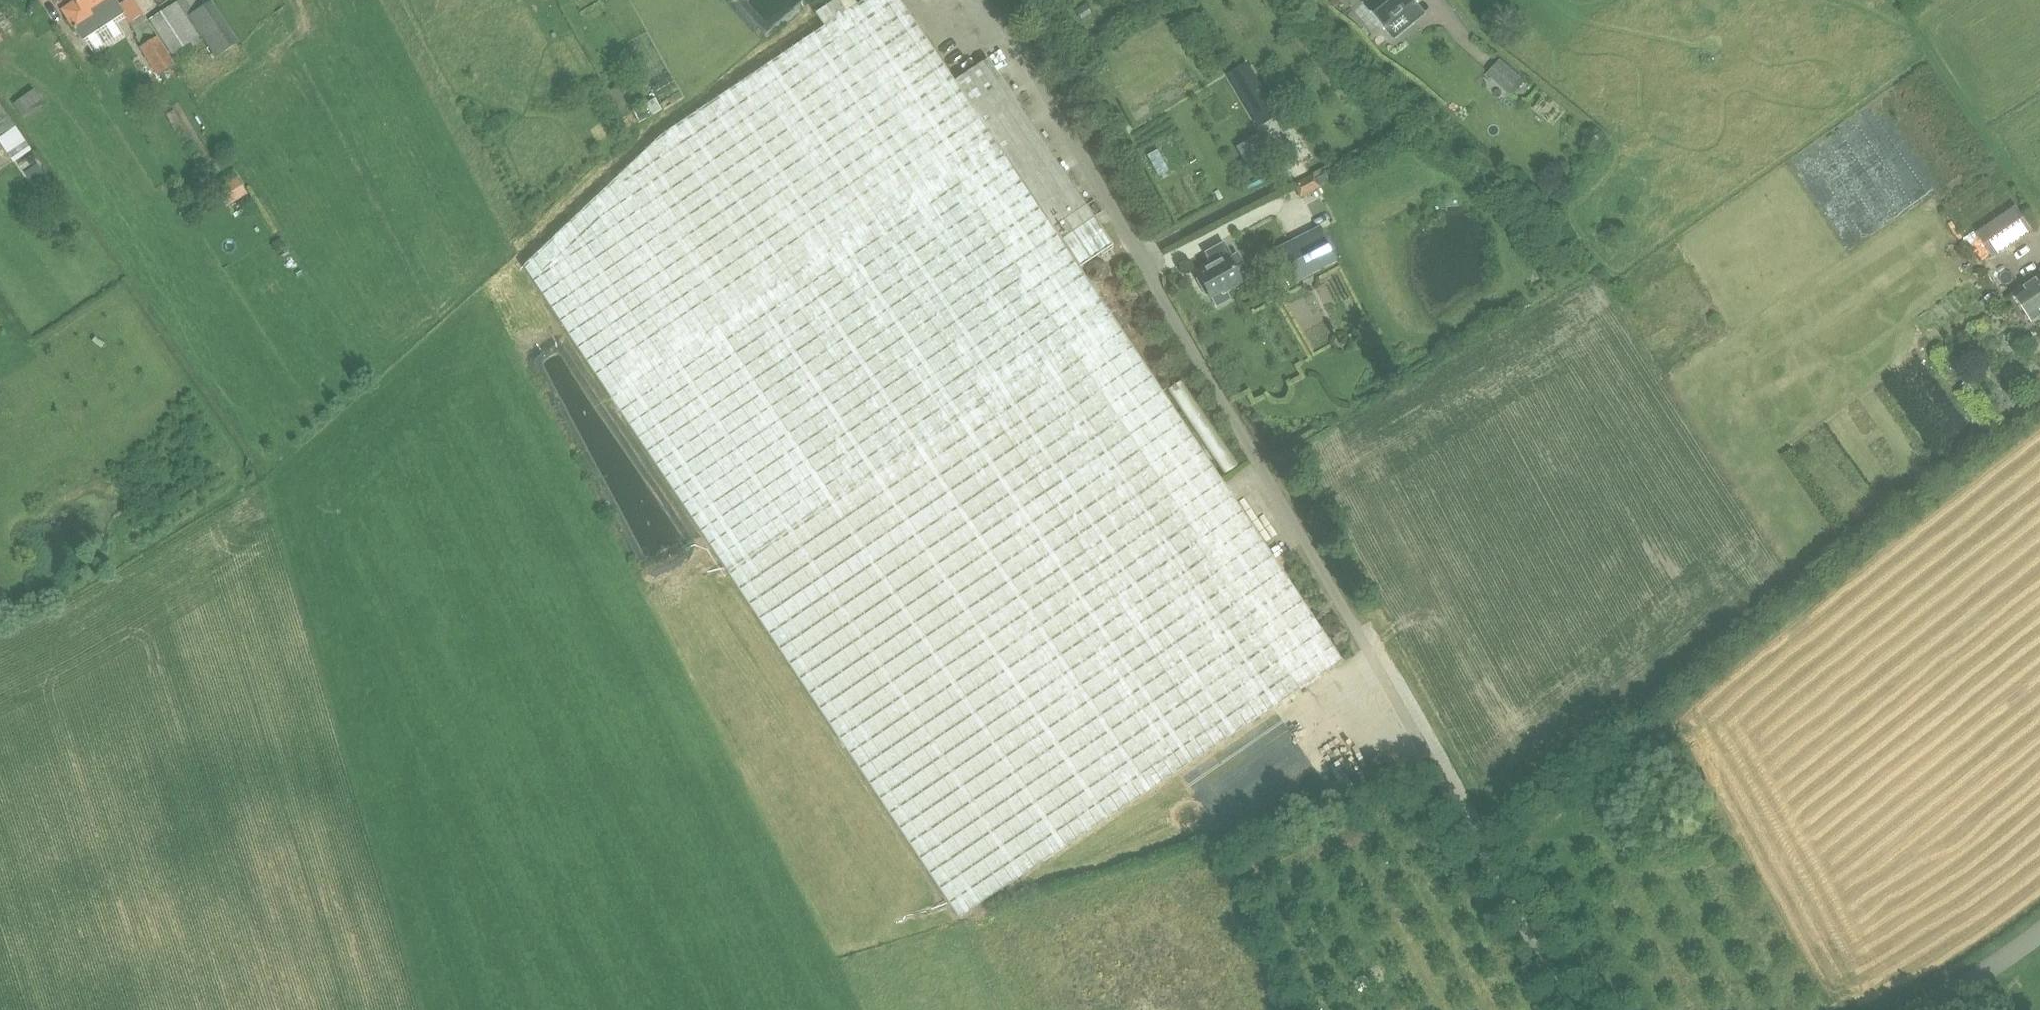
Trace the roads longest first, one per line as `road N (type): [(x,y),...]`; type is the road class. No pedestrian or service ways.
road 1 (residential): [(1565,1009),(1436,771),(991,0)]
road 2 (residential): [(2039,930),(1921,1009)]

